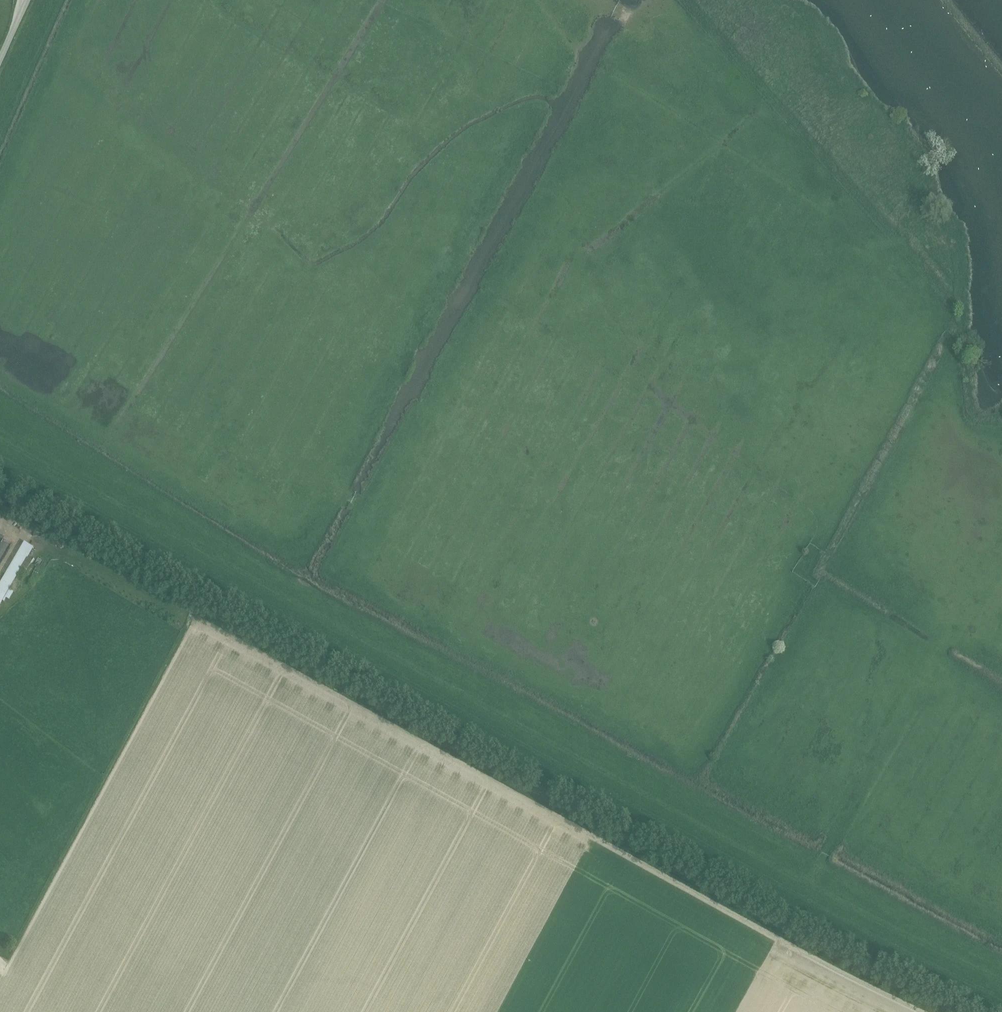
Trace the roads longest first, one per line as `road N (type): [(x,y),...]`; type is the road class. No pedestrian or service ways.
road 1 (track): [(0,439),(1001,984)]

